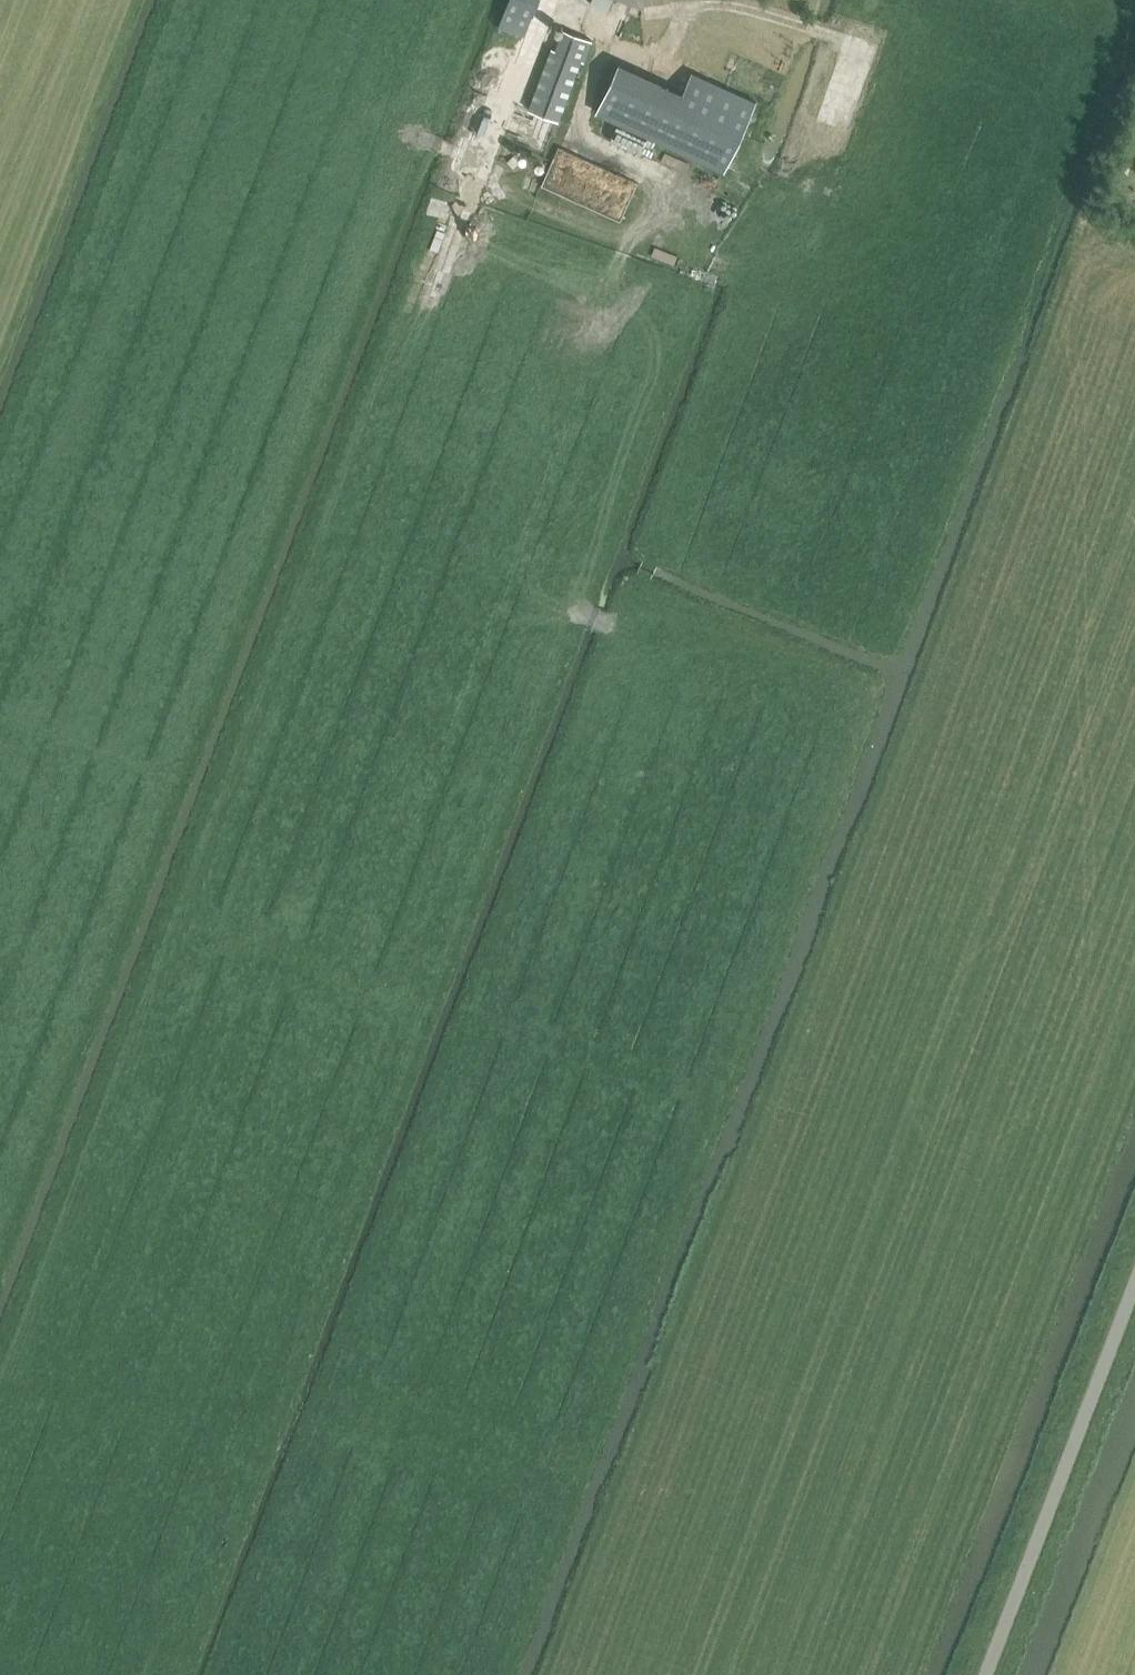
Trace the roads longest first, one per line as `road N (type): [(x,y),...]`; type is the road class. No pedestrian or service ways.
road 1 (unclassified): [(986,1674),(1134,1282)]
road 2 (track): [(864,47),(722,7),(604,24)]

